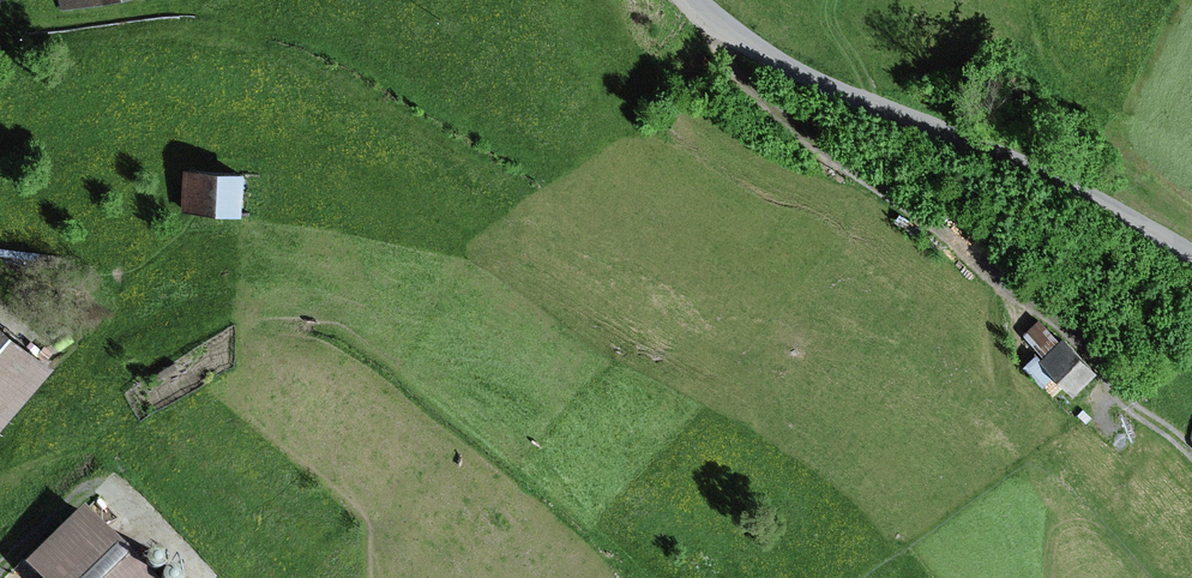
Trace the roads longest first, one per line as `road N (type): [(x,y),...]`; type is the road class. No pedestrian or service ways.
road 1 (track): [(726,30),(720,42),(730,62),(790,128),(932,223),(1007,288),(1047,307),(1098,354),(1128,405),(1191,455)]
road 2 (residential): [(1191,254),(1061,179),(817,80),(726,30),(694,0)]
road 3 (track): [(0,571),(87,482),(107,479),(153,517)]

